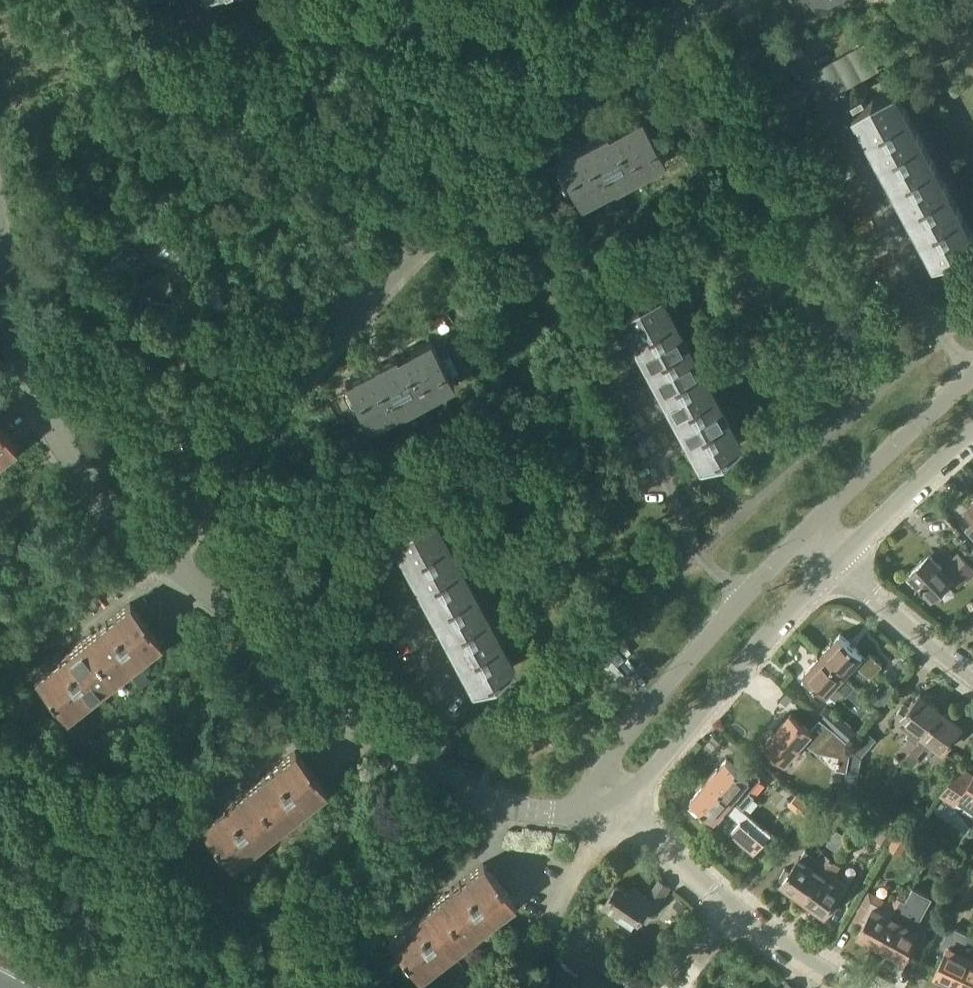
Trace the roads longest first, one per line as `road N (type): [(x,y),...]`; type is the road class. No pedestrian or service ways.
road 1 (unclassified): [(215,494),(332,327),(527,133),(688,0)]
road 2 (residential): [(574,804),(520,813),(470,801),(172,566)]
road 3 (residential): [(172,566),(112,518),(73,461),(34,385),(0,238)]
road 4 (residential): [(811,520),(639,716),(574,804)]
road 5 (residential): [(858,987),(769,938),(629,811),(574,804)]
road 6 (unclassified): [(642,783),(846,557)]
road 7 (residential): [(972,366),(811,520)]
road 8 (unclassified): [(510,987),(545,917),(574,804)]
road 9 (residential): [(972,674),(876,595),(846,557)]
road 10 (unclassified): [(846,557),(972,441)]
road 11 (unclassified): [(180,353),(215,494)]

